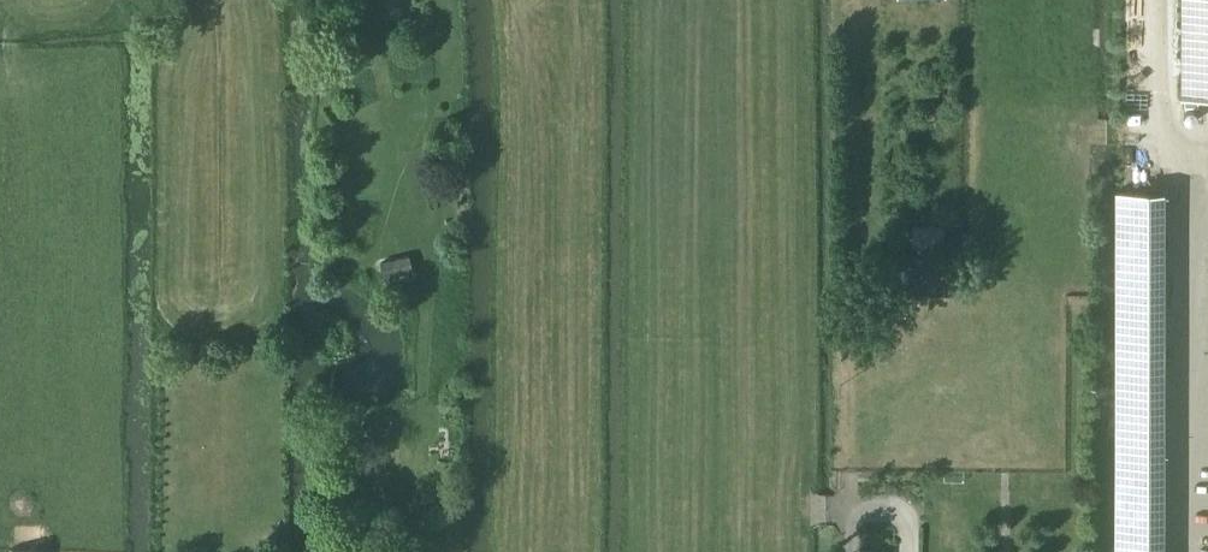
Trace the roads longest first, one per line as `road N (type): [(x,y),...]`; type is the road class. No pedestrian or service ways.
road 1 (track): [(1136,0),(1136,159),(1192,181),(1188,376)]

